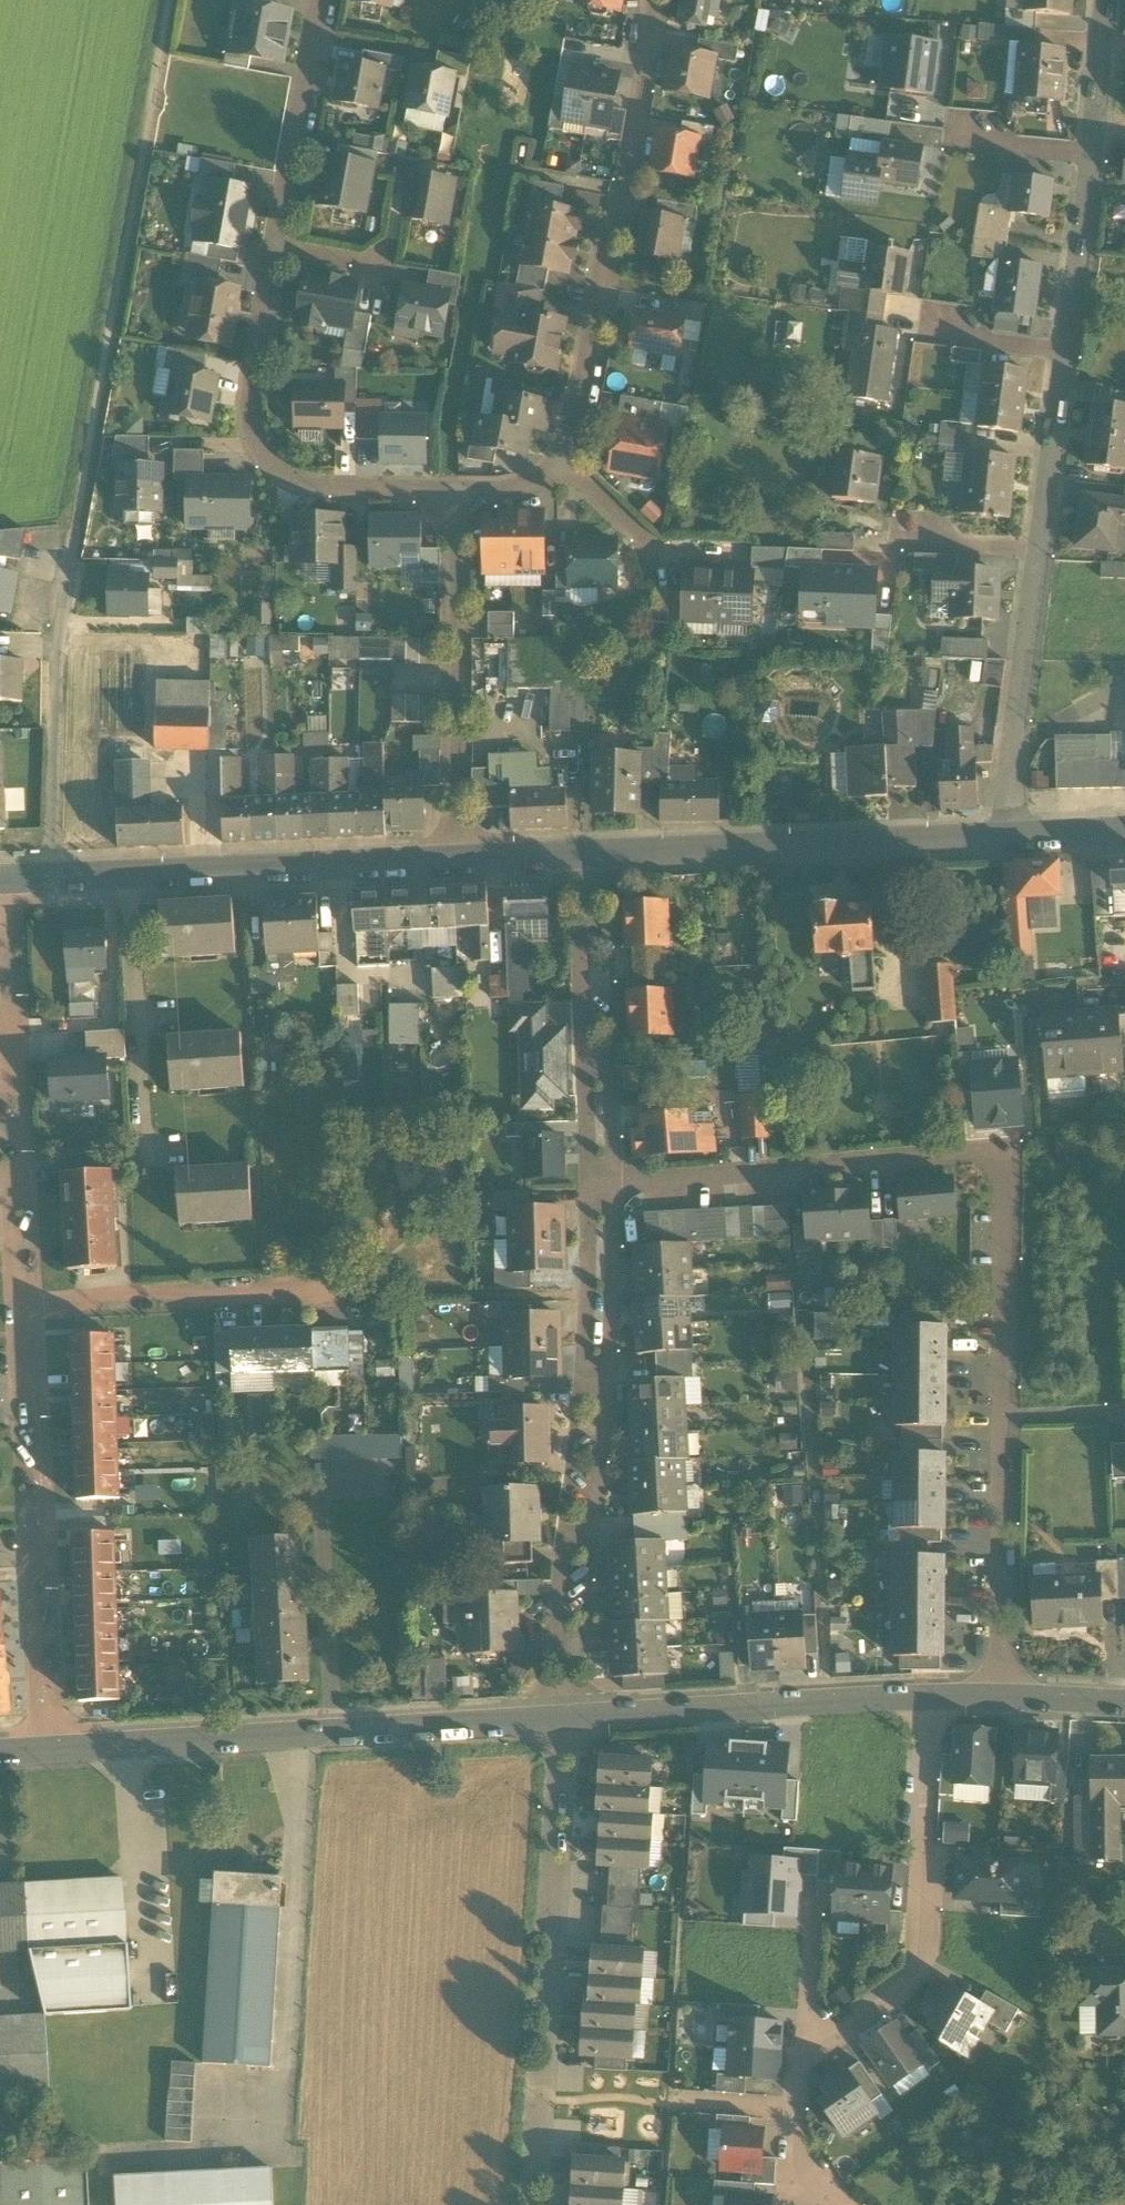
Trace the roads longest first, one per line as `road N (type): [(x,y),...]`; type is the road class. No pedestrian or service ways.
road 1 (residential): [(1005,1695),(1011,1151),(601,1182)]
road 2 (residential): [(601,1182),(602,1295),(557,1716)]
road 3 (residential): [(557,1716),(47,1751)]
road 4 (residential): [(557,1716),(530,2204)]
road 5 (residential): [(567,476),(660,0)]
road 6 (residential): [(93,428),(57,634),(47,874)]
road 7 (residential): [(24,1313),(47,1751)]
road 8 (residential): [(2,877),(24,1313)]
road 9 (track): [(169,0),(93,428)]
road 10 (residential): [(282,246),(253,370),(253,449),(298,487),(462,501)]
road 11 (residential): [(589,859),(1009,836)]
road 12 (residential): [(47,874),(462,862)]
road 13 (residential): [(934,1697),(921,1952),(908,1990),(814,2041)]
road 14 (residential): [(934,1697),(557,1716)]
road 15 (residential): [(462,862),(462,501)]
road 16 (residential): [(589,859),(601,1182)]
road 17 (residential): [(24,1313),(320,1294)]
road 18 (residential): [(1009,836),(1039,548)]
road 19 (residential): [(321,0),(282,246)]
road 20 (residential): [(1039,548),(1064,349)]
road 21 (residential): [(1064,349),(1088,154)]
road 22 (residential): [(1039,548),(877,539)]
road 23 (residential): [(1088,154),(1102,0)]
road 24 (residential): [(1064,349),(927,333)]
road 25 (residential): [(814,2041),(816,1908)]
road 26 (residential): [(567,476),(666,562)]
road 27 (residential): [(1088,154),(958,141)]
road 28 (residential): [(462,862),(589,859)]
road 29 (residential): [(797,2110),(674,2105)]

